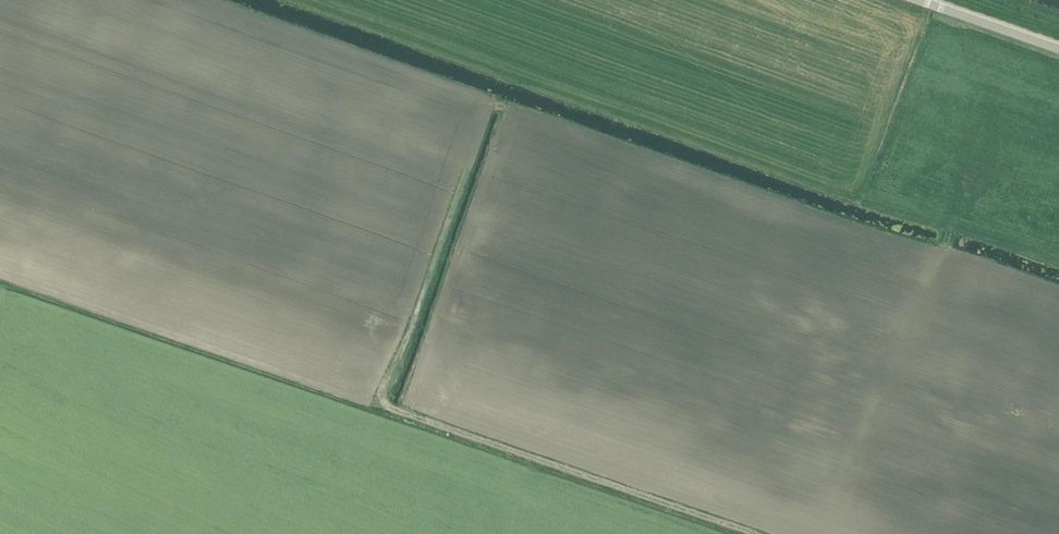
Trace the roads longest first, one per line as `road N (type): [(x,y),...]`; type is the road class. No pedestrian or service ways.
road 1 (unclassified): [(1058,48),(923,0)]

